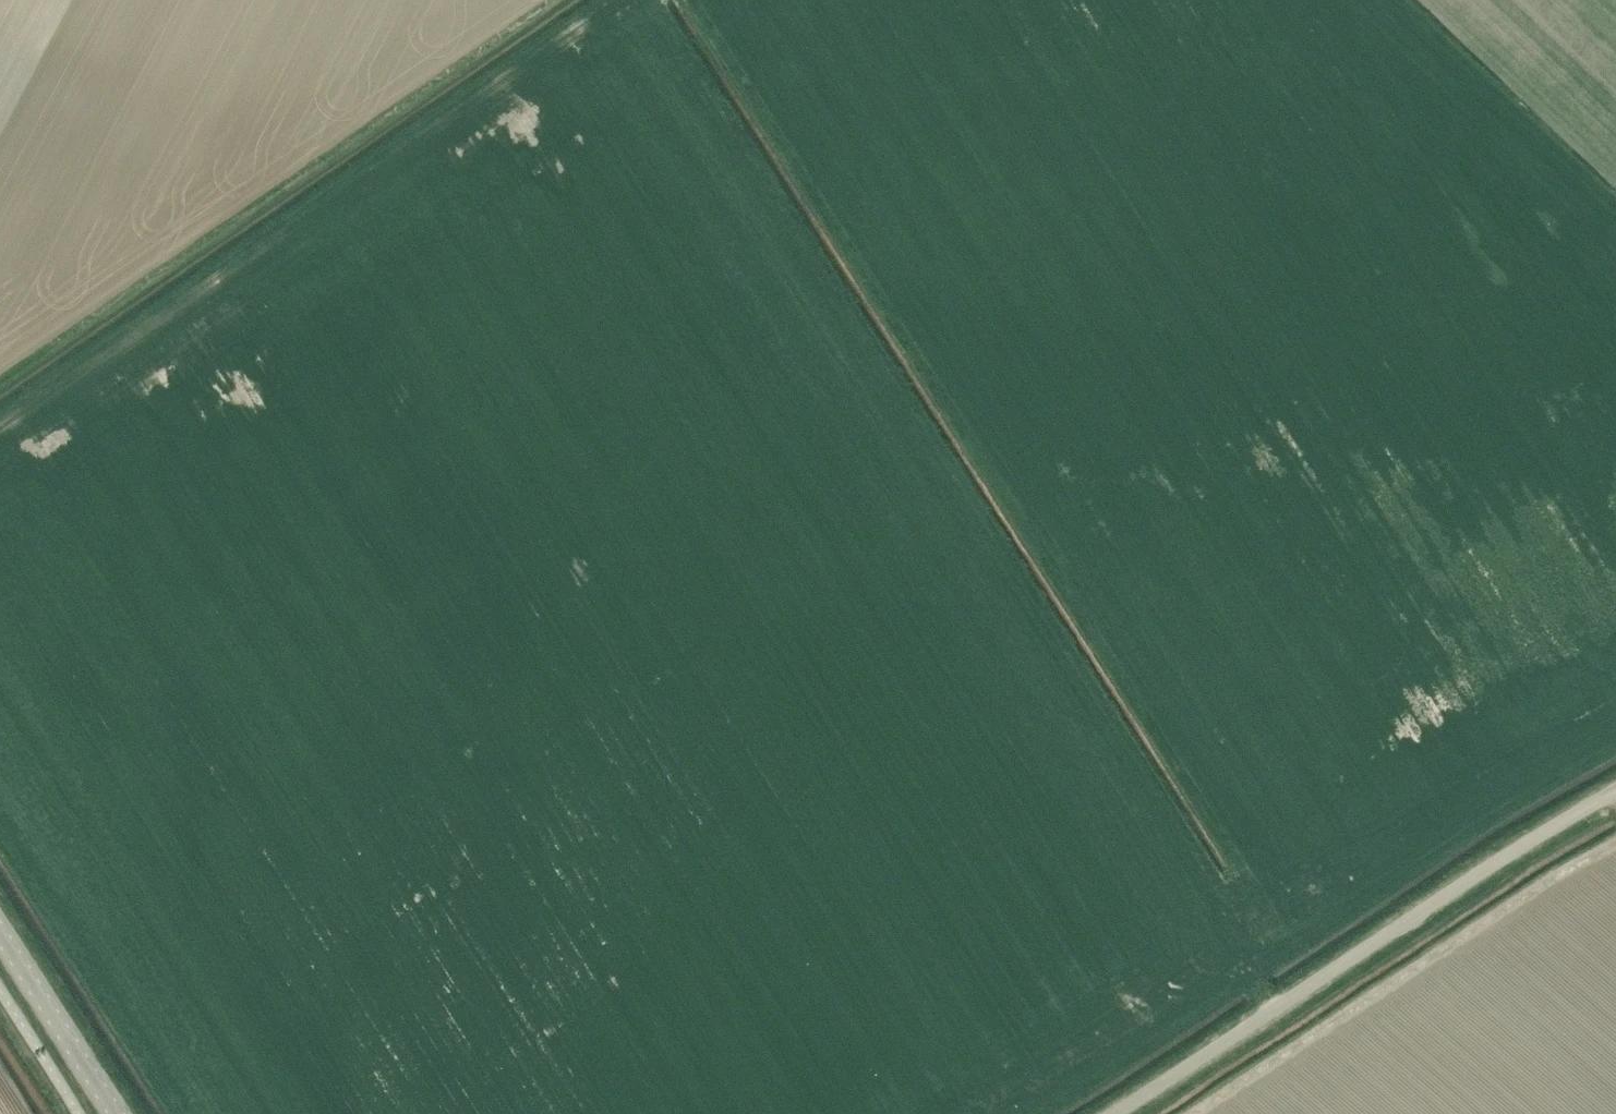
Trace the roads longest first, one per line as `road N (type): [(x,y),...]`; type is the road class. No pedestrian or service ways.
road 1 (unclassified): [(1110,1113),(1615,794)]
road 2 (tertiary): [(116,1113),(0,934)]

